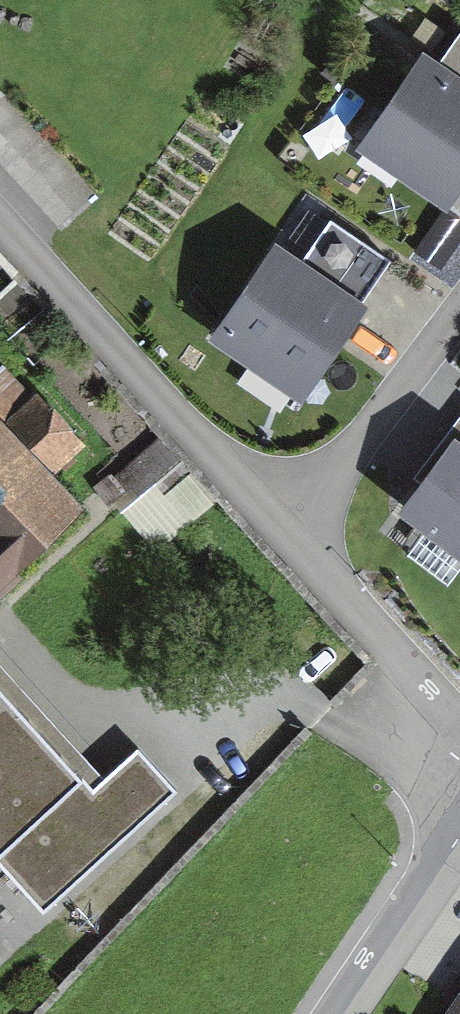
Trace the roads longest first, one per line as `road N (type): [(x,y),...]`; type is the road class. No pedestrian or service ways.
road 1 (residential): [(286,516),(0,209)]
road 2 (residential): [(459,728),(286,516)]
road 3 (residential): [(286,516),(459,305)]
road 4 (residential): [(333,1013),(459,828)]

